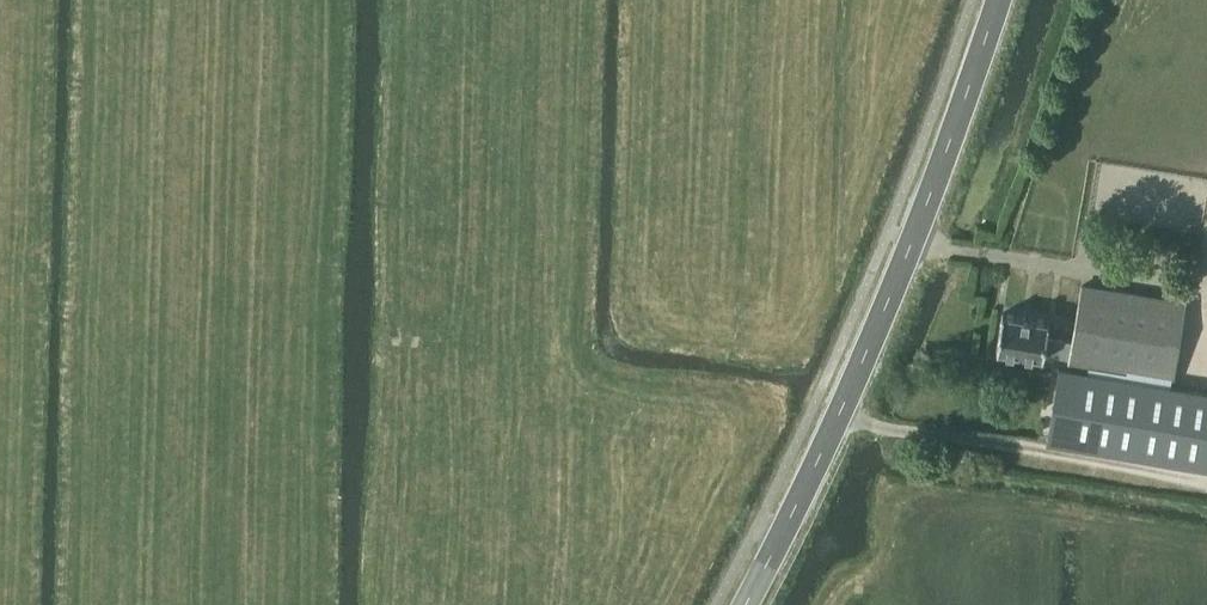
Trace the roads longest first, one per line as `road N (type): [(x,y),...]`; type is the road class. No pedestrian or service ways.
road 1 (tertiary): [(742,604),(878,328),(999,0)]

